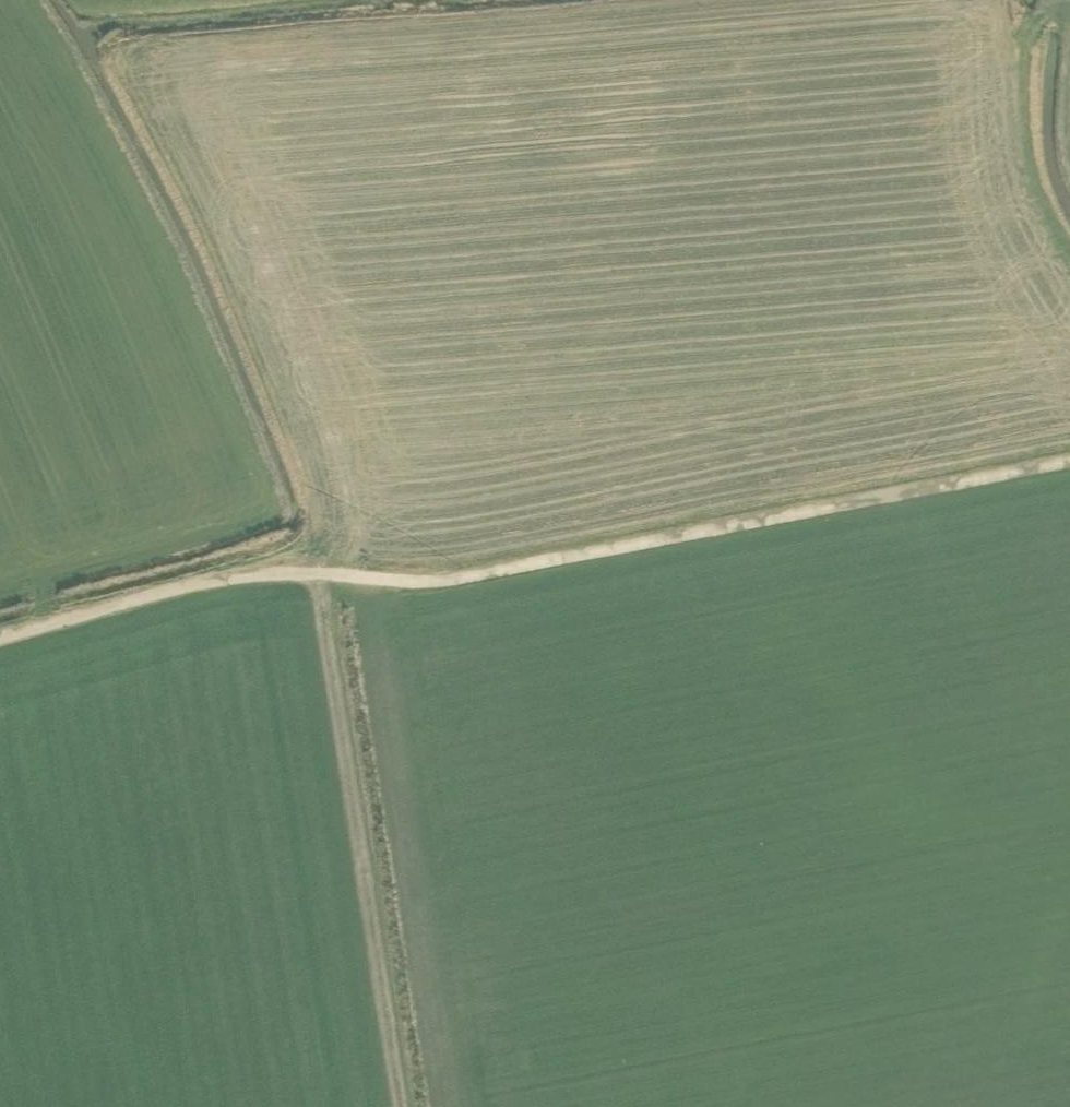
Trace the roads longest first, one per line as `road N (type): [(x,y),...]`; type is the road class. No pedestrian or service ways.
road 1 (track): [(0,642),(221,581),(319,574),(423,585),(1069,459)]

